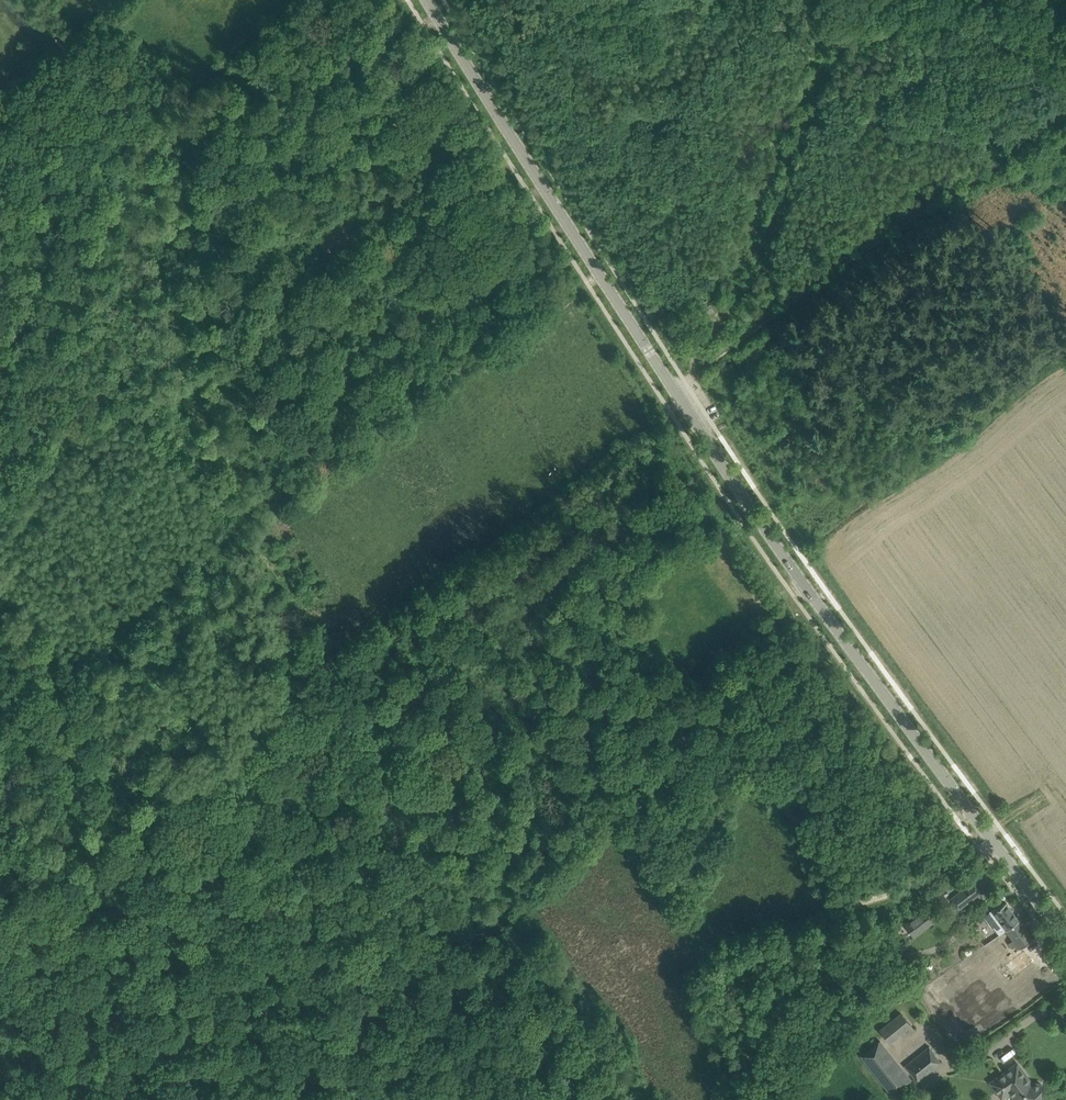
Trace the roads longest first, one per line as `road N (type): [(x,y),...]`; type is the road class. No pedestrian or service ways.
road 1 (tertiary): [(1065,940),(777,546),(428,0)]

